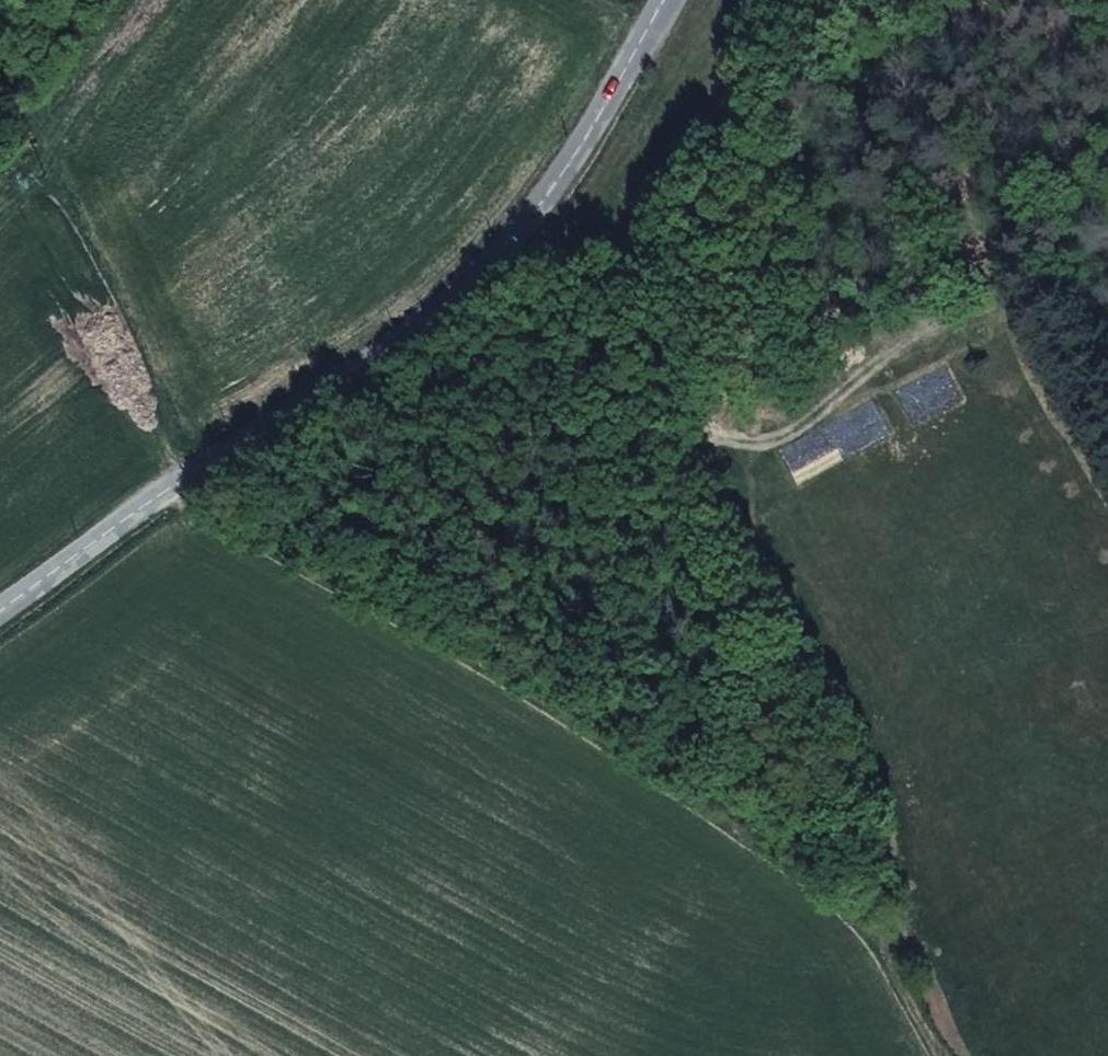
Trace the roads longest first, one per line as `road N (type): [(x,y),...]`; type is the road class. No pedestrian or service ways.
road 1 (unclassified): [(0,628),(432,313),(682,0)]
road 2 (track): [(0,112),(22,98),(73,0)]

